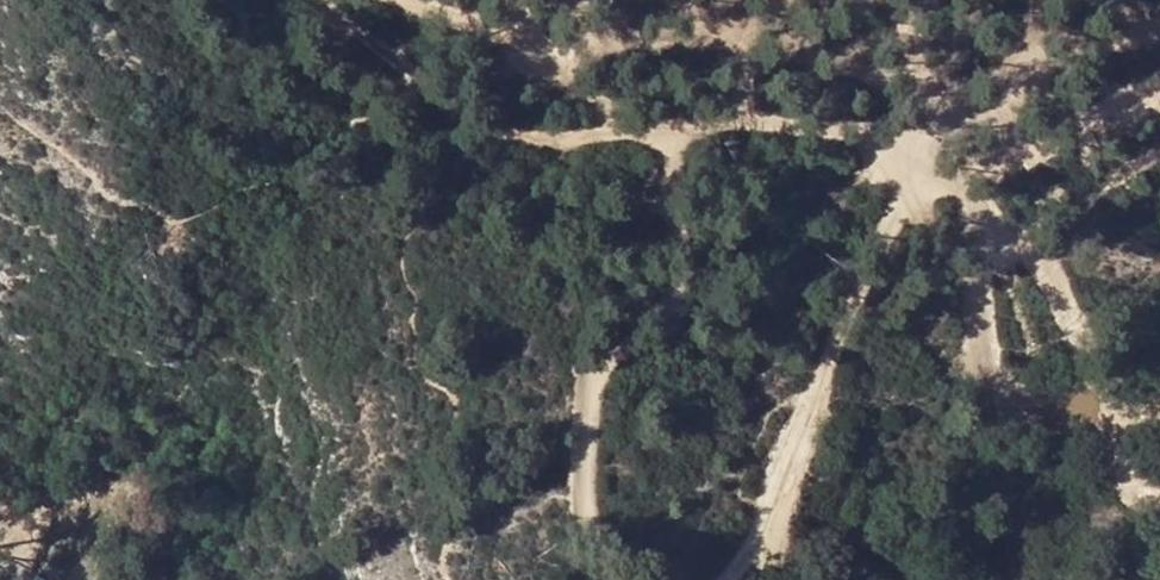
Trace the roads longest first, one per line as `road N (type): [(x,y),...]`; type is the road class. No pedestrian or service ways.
road 1 (track): [(627,579),(603,548),(577,447),(589,375),(644,320),(680,266),(672,180),(642,131),(547,142),(471,119),(313,0)]
road 2 (track): [(1159,84),(1078,117),(931,132),(737,571),(722,579)]
road 3 (track): [(399,0),(569,64),(642,131),(761,109),(931,132)]
road 4 (track): [(1159,501),(1139,501),(1079,373),(931,132)]
road 5 (track): [(931,132),(1001,78),(1159,27)]

